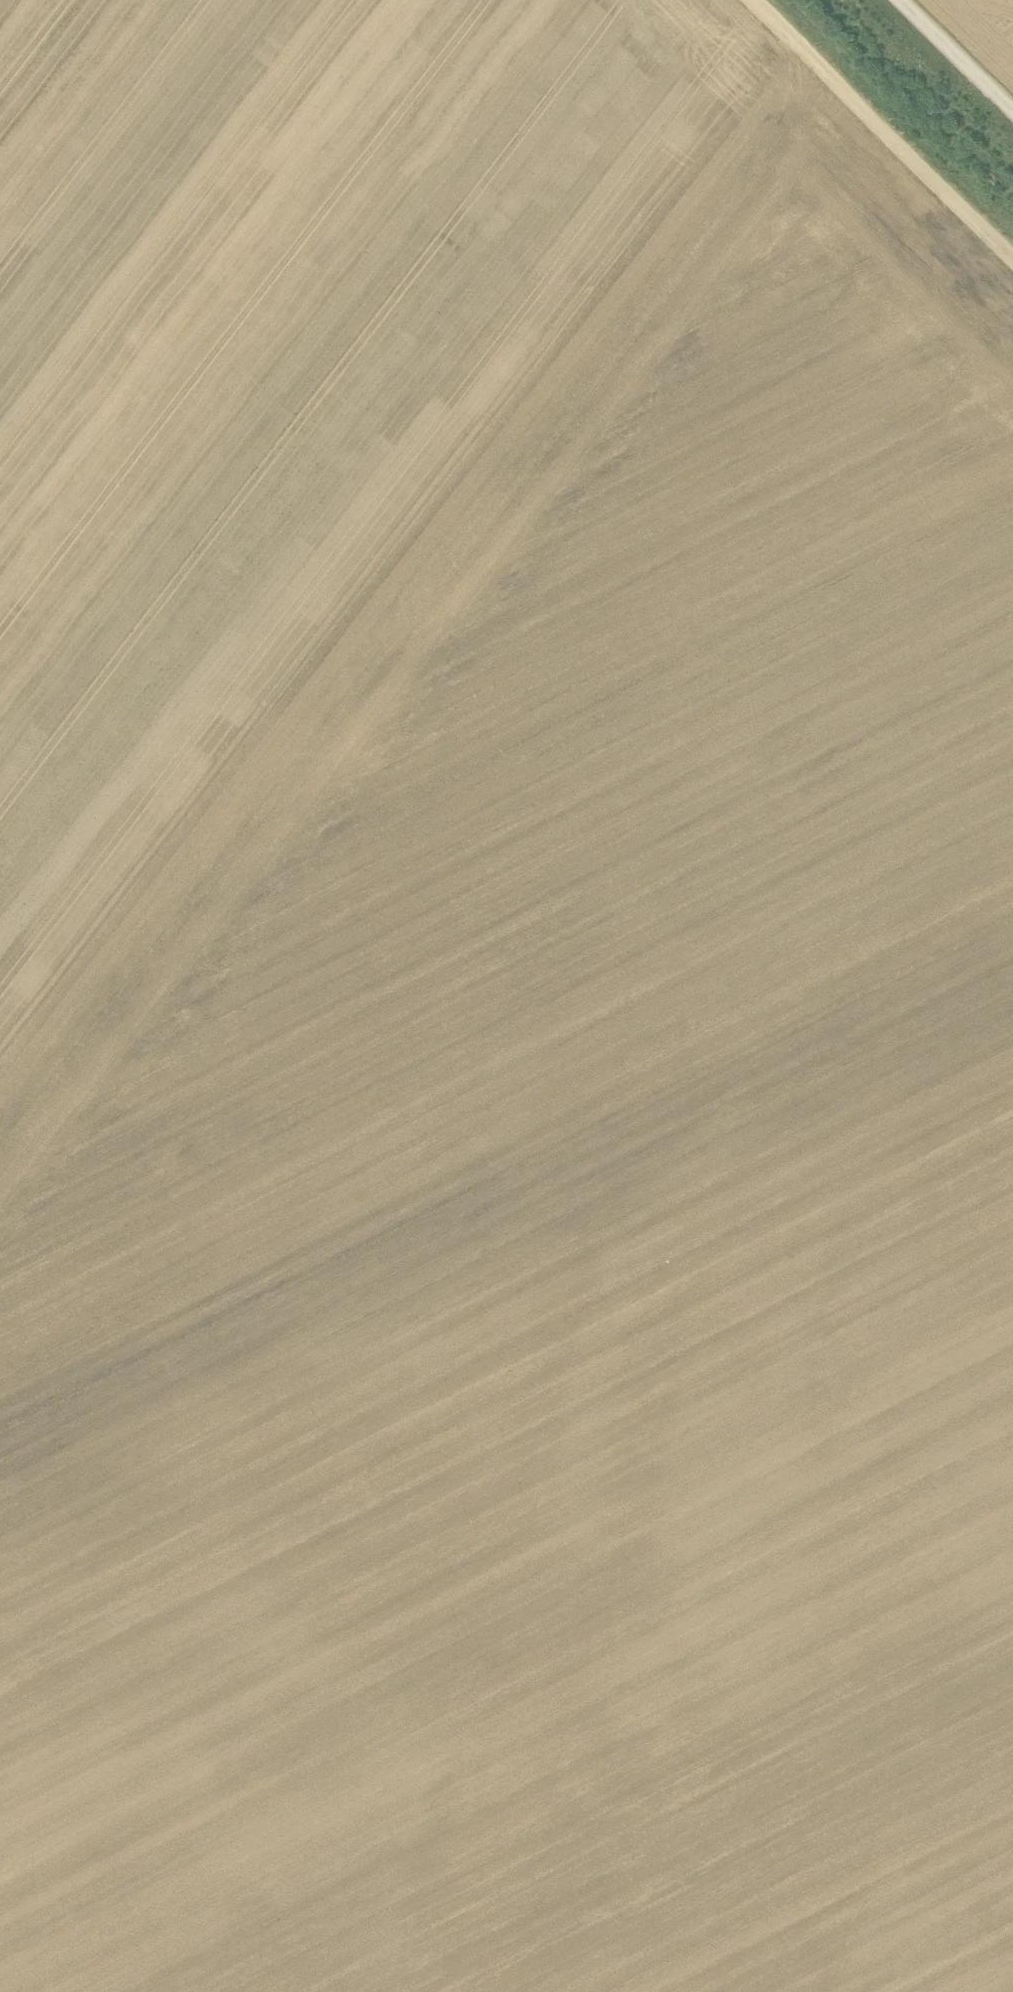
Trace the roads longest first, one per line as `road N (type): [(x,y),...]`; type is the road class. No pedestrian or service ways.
road 1 (track): [(1012,262),(748,0)]
road 2 (track): [(892,0),(1012,118)]

